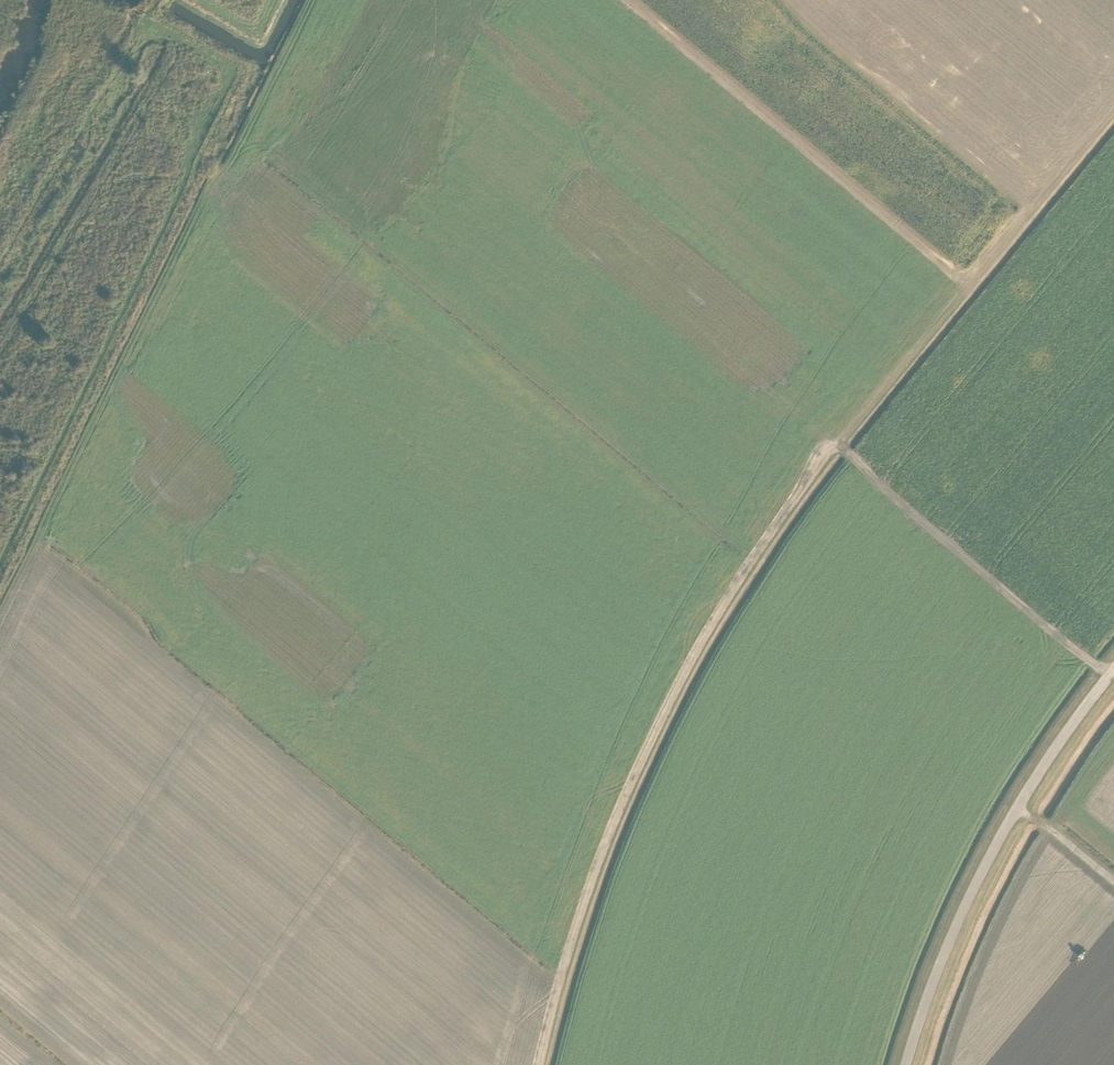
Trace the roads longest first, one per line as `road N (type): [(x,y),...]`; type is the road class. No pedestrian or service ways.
road 1 (unclassified): [(906,1064),(942,960),(1009,821),(1113,670)]
road 2 (track): [(158,0),(0,254)]

